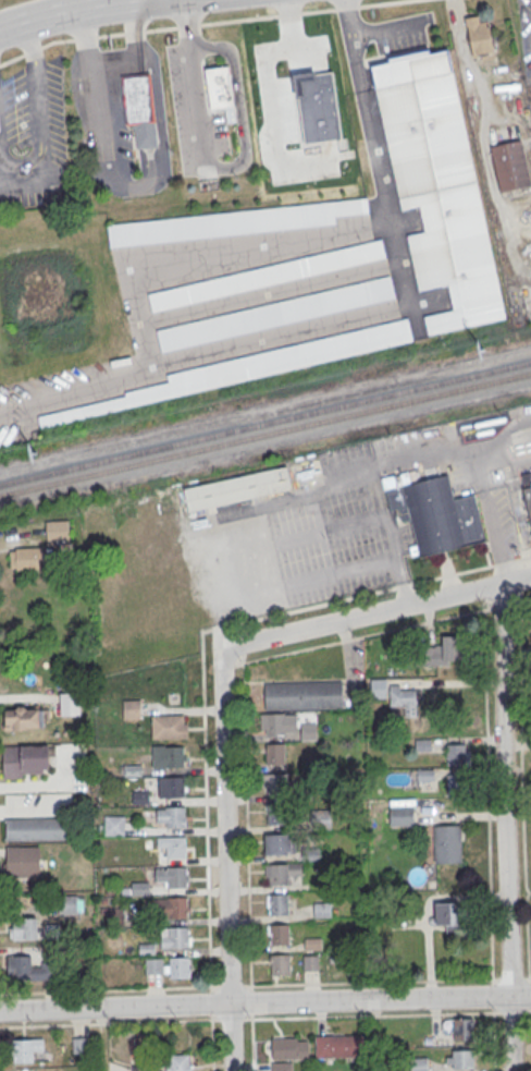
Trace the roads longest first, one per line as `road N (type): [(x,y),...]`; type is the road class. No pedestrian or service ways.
road 1 (residential): [(530,996),(0,1012)]
road 2 (residential): [(502,584),(512,1070)]
road 3 (residential): [(222,667),(230,1070)]
road 4 (residential): [(530,577),(238,644),(222,667)]
road 5 (primary): [(0,30),(132,0)]

